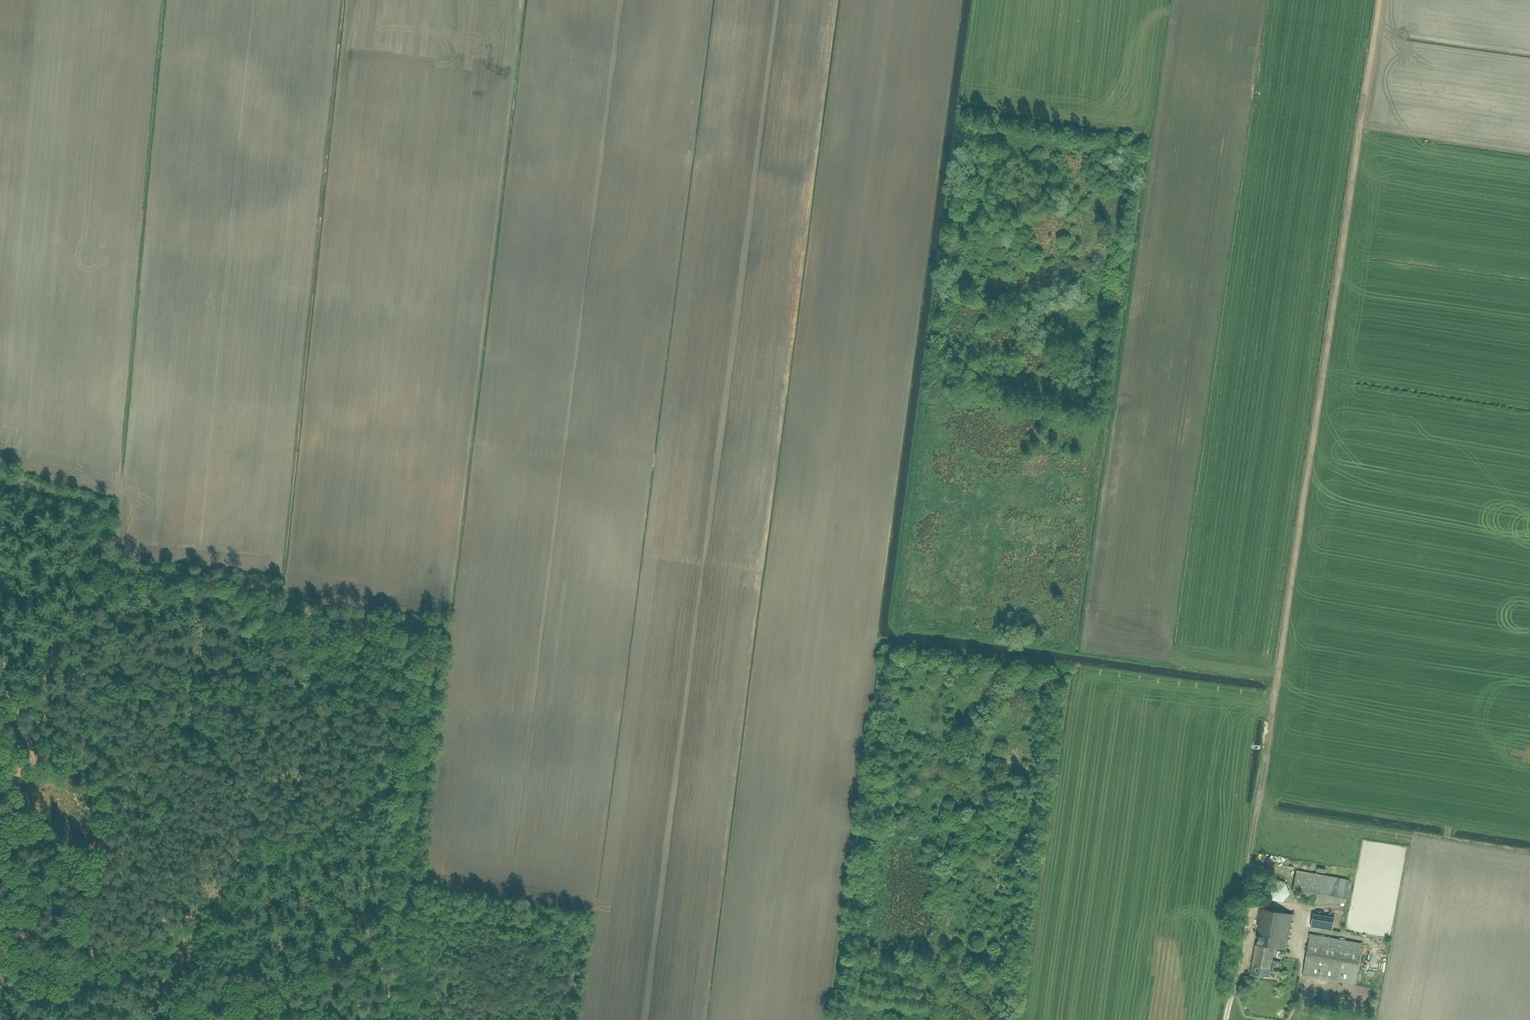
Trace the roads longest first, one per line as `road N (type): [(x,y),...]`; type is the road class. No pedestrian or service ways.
road 1 (track): [(1250,861),(1380,0)]
road 2 (track): [(0,477),(106,509),(103,563),(252,585),(273,607),(296,612),(440,630),(409,918)]
road 3 (track): [(409,918),(319,965),(153,1019)]

